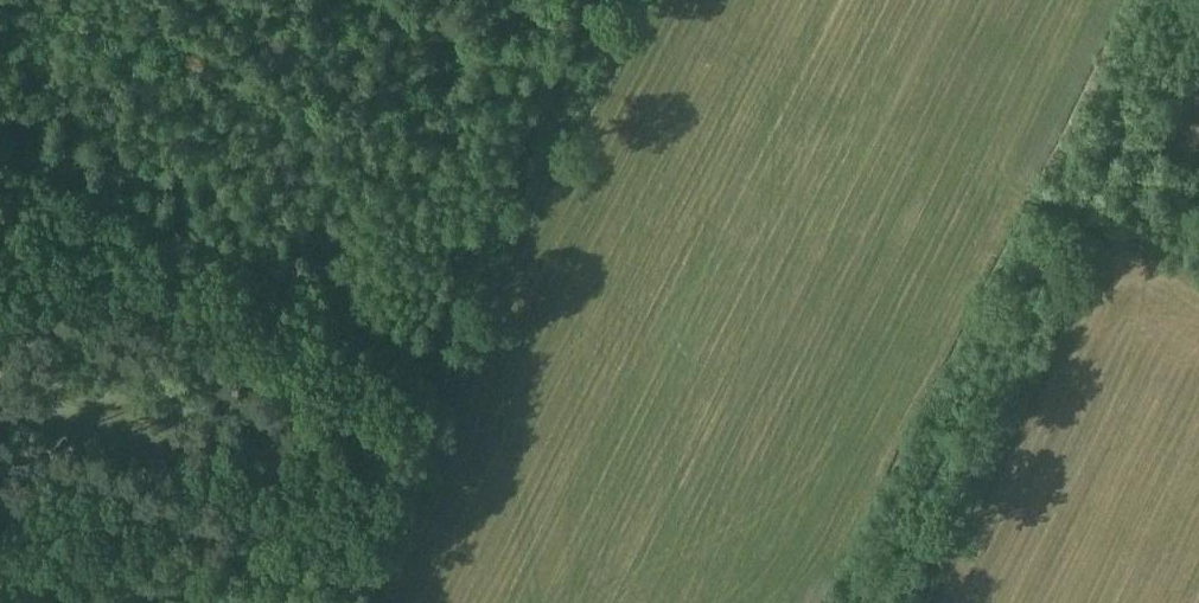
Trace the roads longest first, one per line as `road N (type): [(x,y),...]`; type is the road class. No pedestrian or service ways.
road 1 (track): [(1009,198),(1198,291)]

